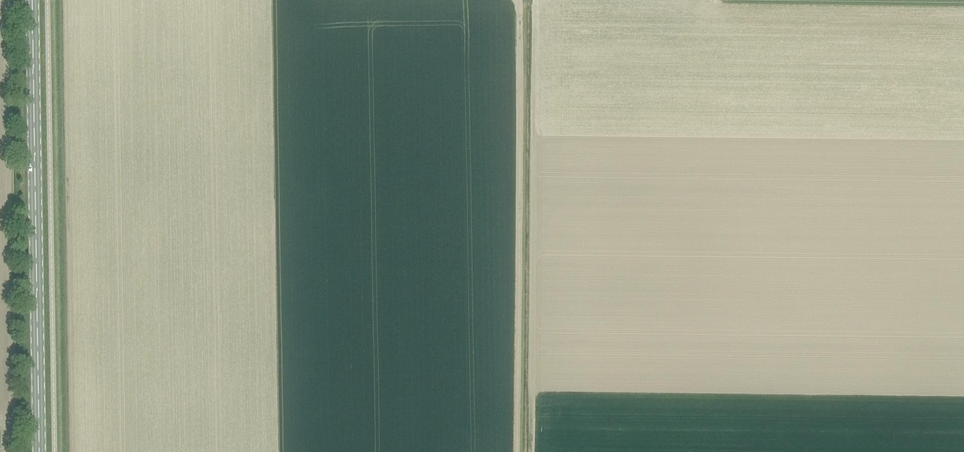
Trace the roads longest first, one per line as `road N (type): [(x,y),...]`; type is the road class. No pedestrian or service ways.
road 1 (secondary): [(39,451),(32,0)]

